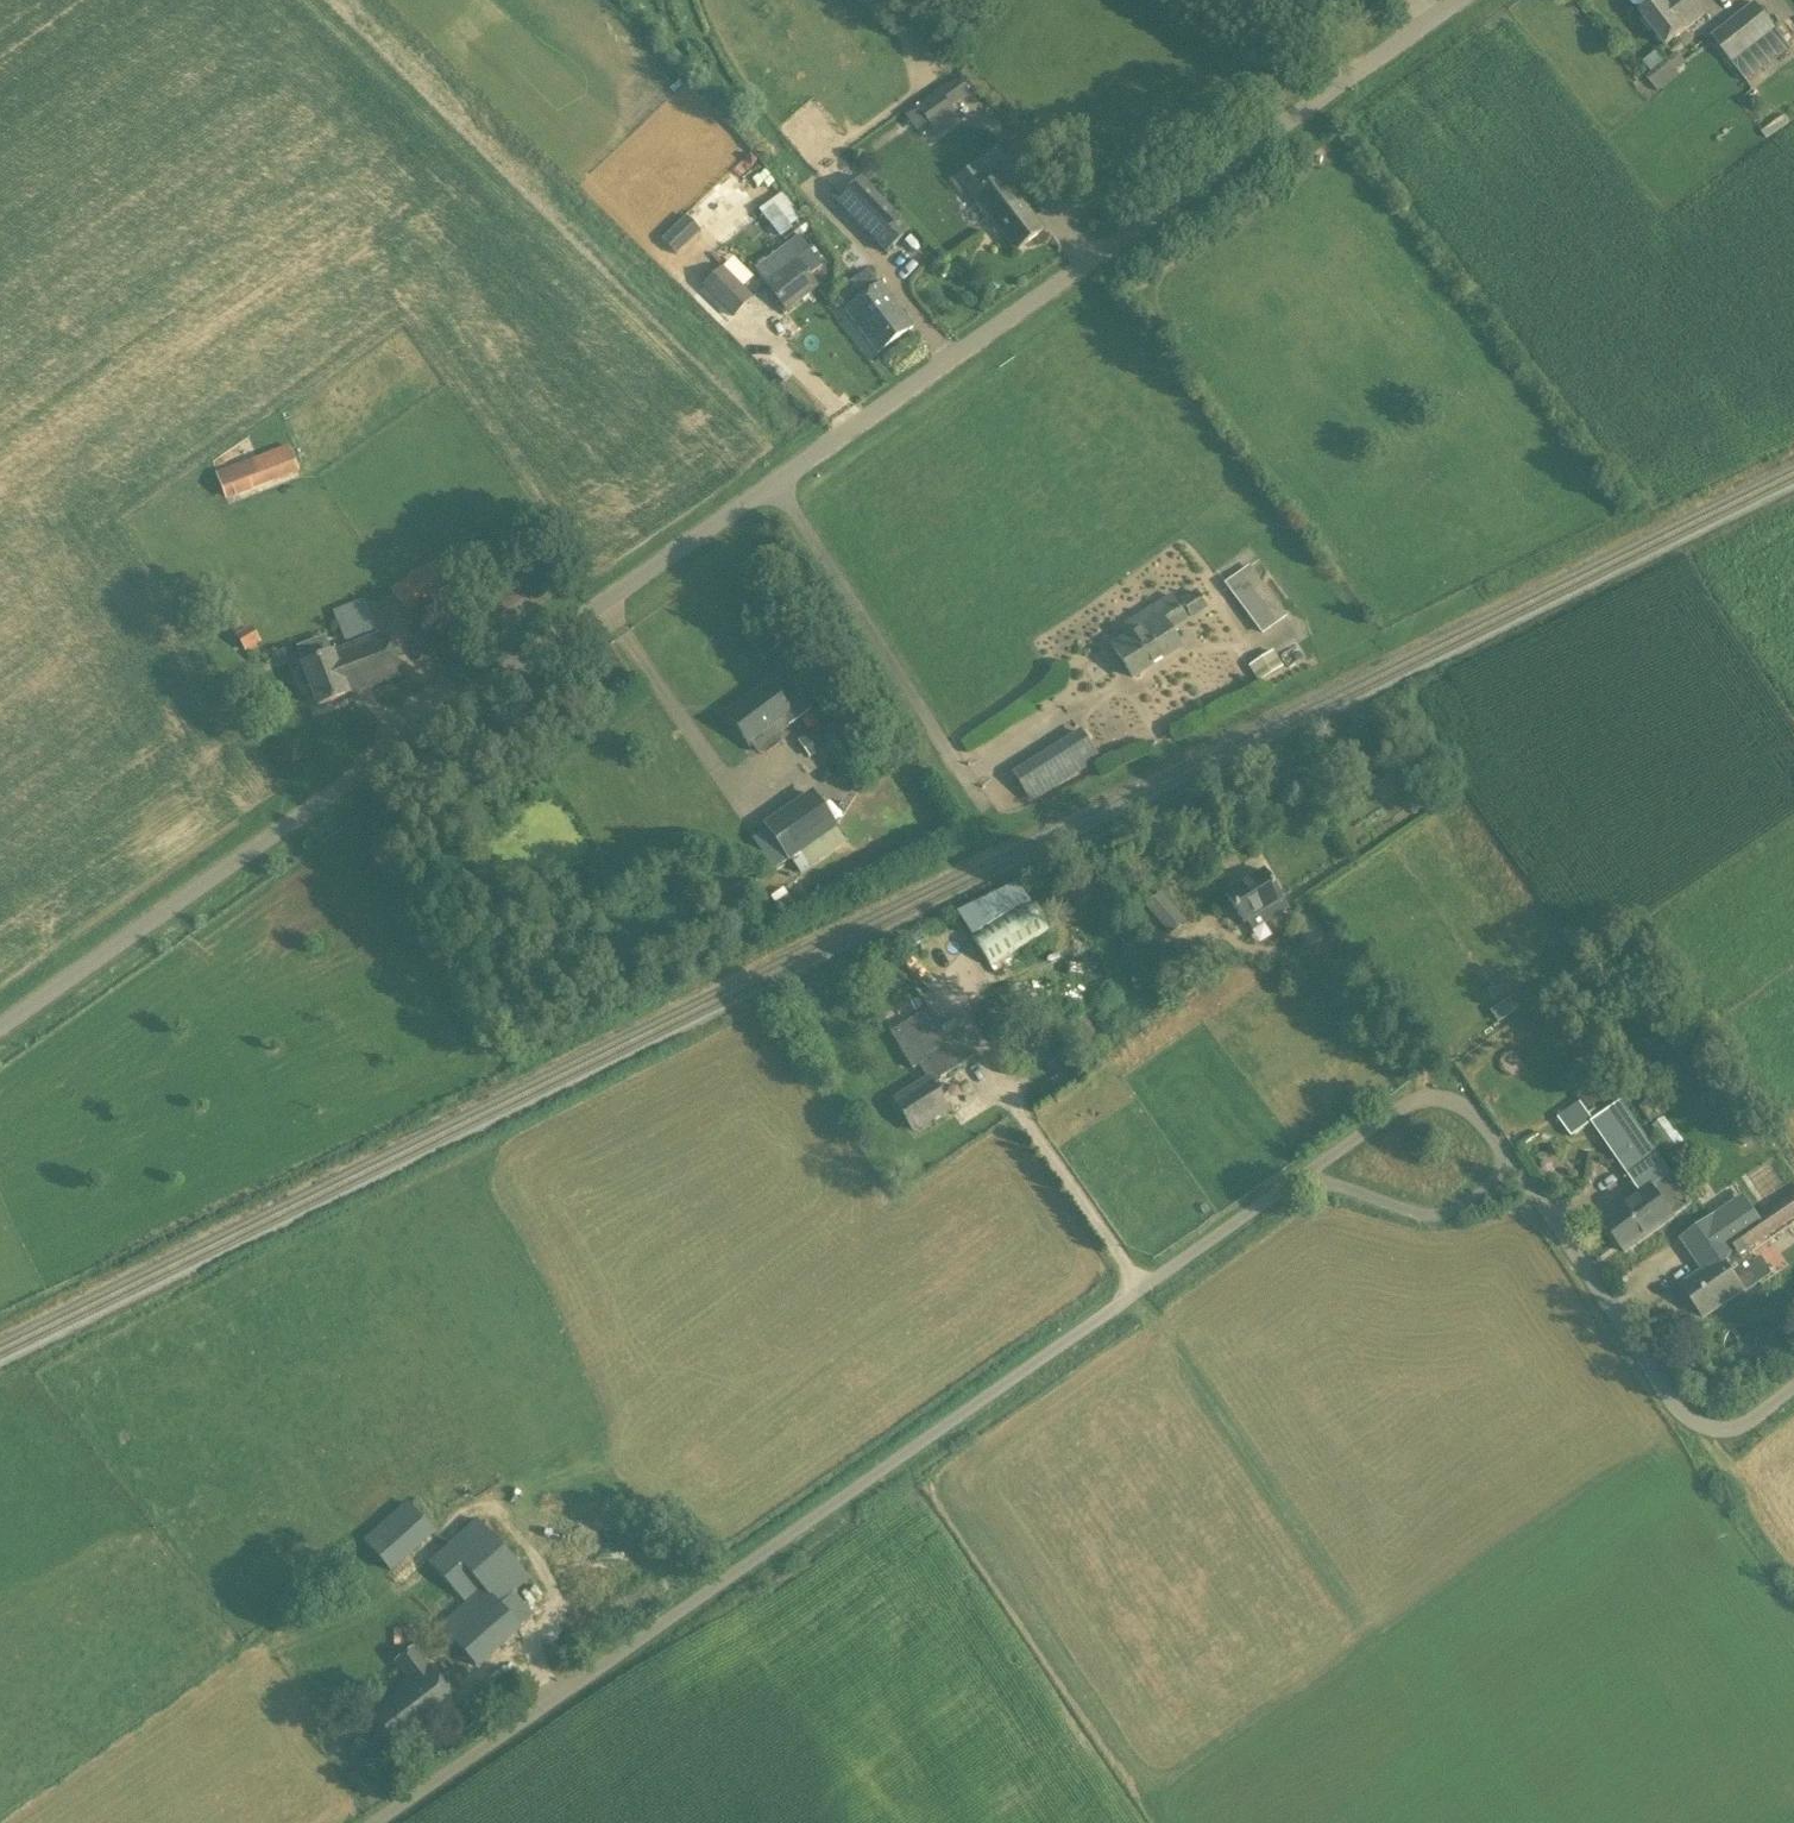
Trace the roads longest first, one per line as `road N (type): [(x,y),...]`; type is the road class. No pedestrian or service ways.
road 1 (unclassified): [(0,1030),(1460,0)]
road 2 (unclassified): [(371,1822),(1319,1167)]
road 3 (unclassified): [(1517,1177),(1677,1411),(1696,1425),(1725,1429),(1750,1423),(1793,1388)]
road 4 (unclassified): [(1319,1167),(1402,1104),(1433,1096),(1472,1110),(1517,1177)]
road 5 (unclassified): [(1319,1167),(1413,1212),(1454,1208),(1517,1177)]

